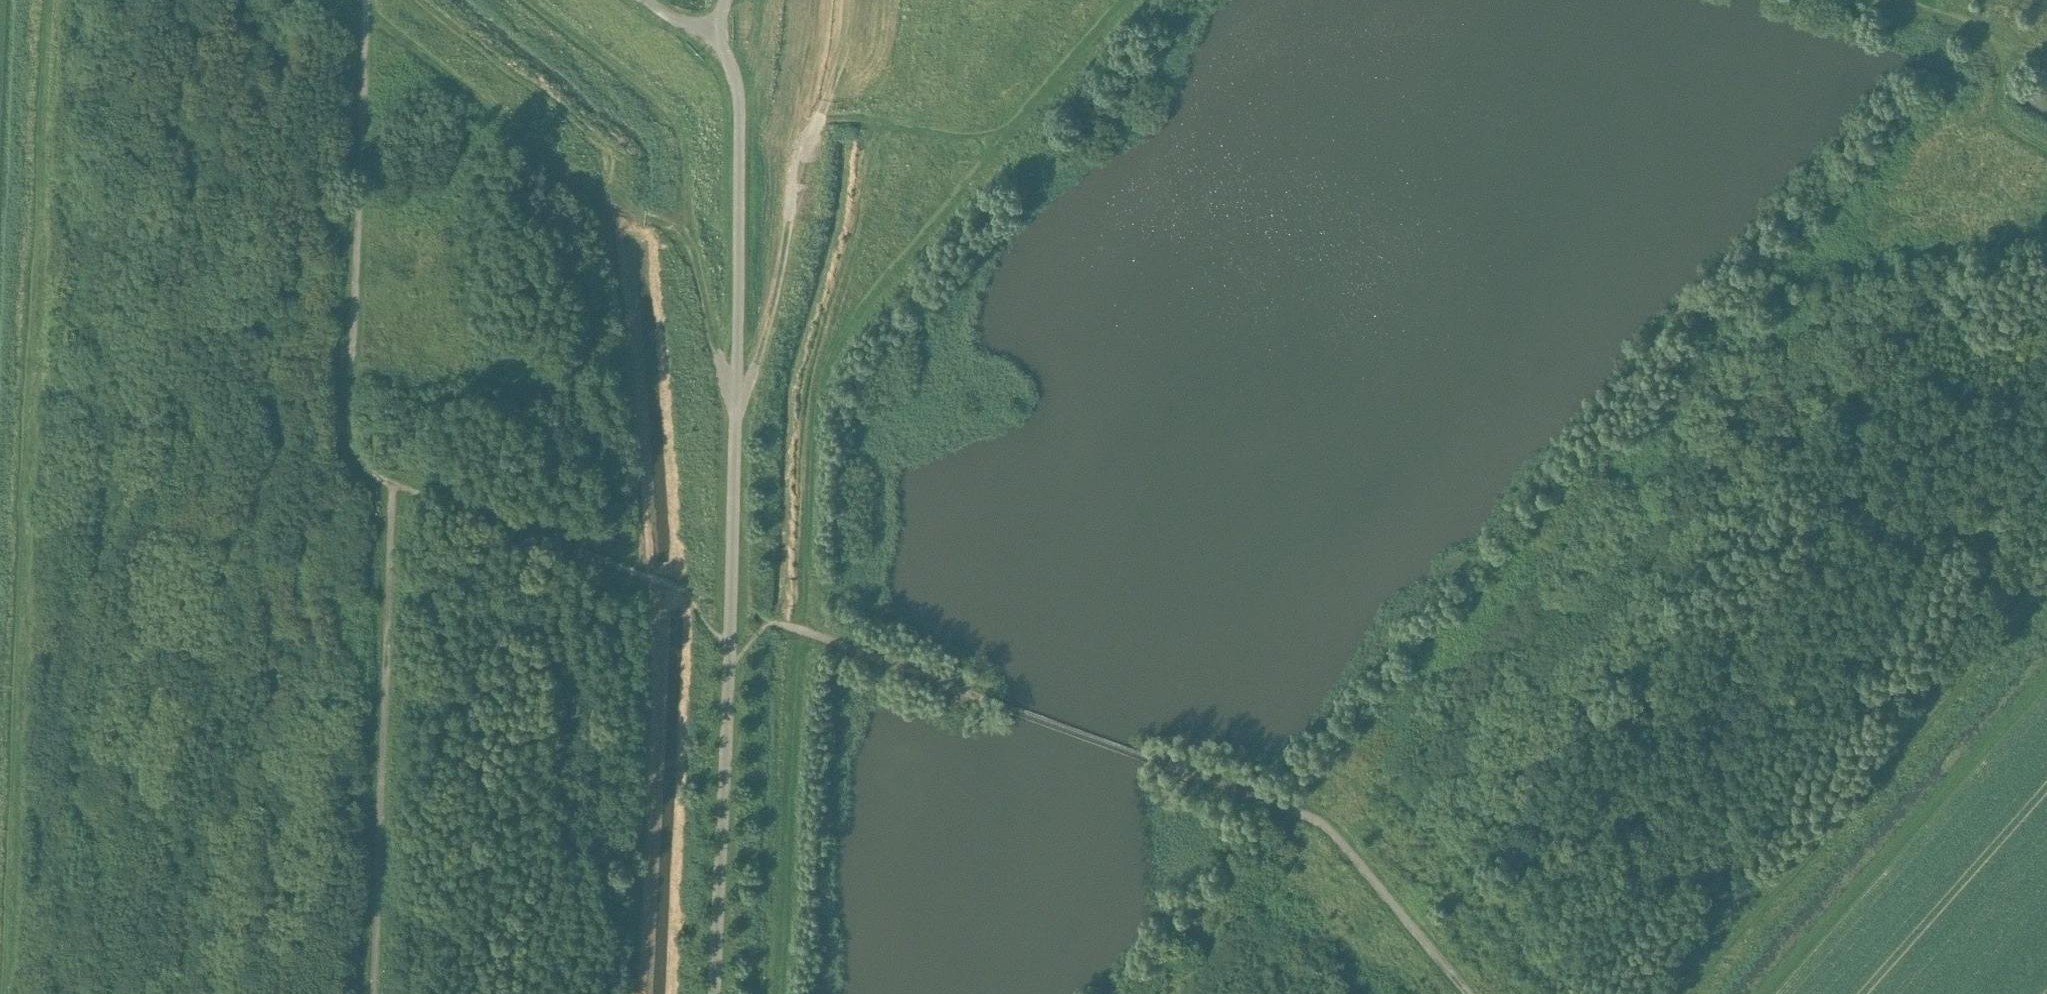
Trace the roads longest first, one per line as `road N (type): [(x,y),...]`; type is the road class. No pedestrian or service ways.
road 1 (track): [(30,0),(0,773)]
road 2 (track): [(736,395),(756,363),(772,308),(796,147),(807,123),(827,117),(998,144),(1037,114),(1135,0)]
road 3 (track): [(728,671),(739,105),(730,60),(715,35)]
road 4 (track): [(736,395),(683,243),(555,166),(351,0)]
road 5 (track): [(712,993),(728,671)]
road 6 (track): [(1897,0),(1968,24),(2009,56),(1994,123),(2046,153)]

